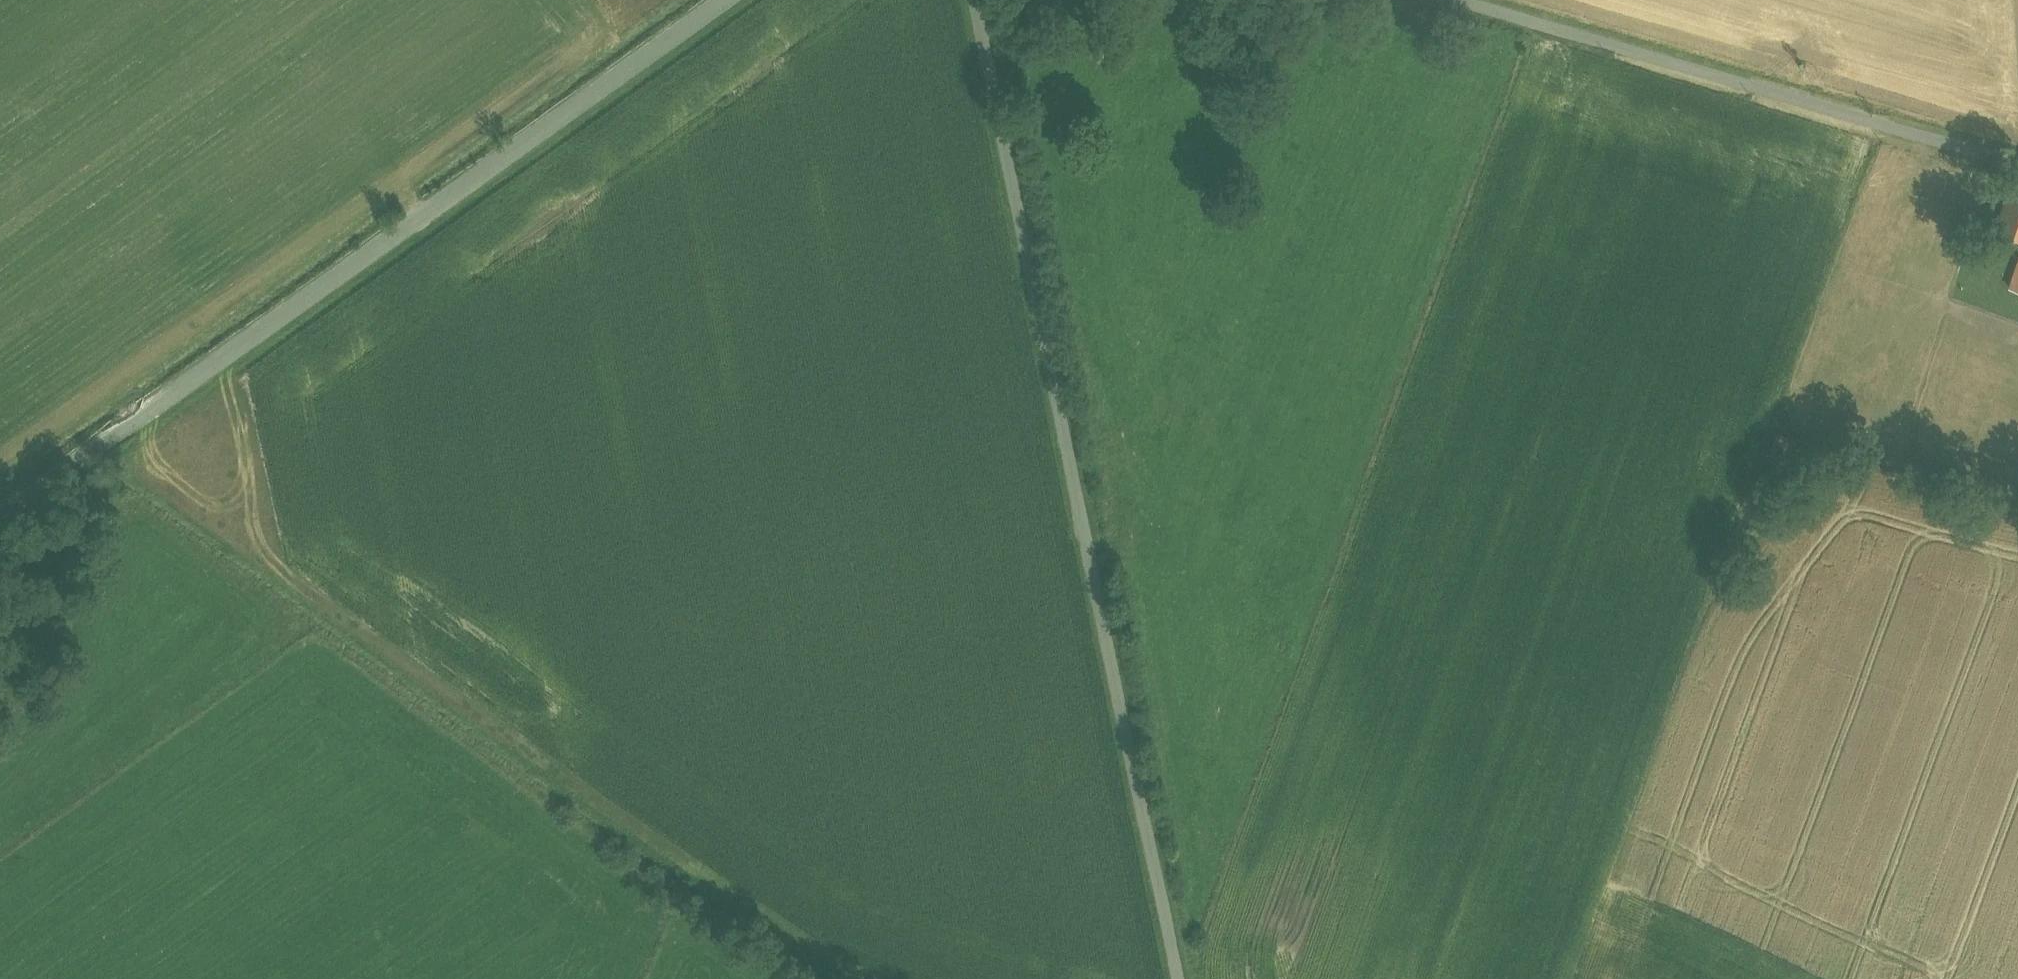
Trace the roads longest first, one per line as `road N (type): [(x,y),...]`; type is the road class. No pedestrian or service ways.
road 1 (unclassified): [(1183,978),(981,0)]
road 2 (unclassified): [(736,0),(0,526)]
road 3 (unclassified): [(1438,0),(2017,159)]

